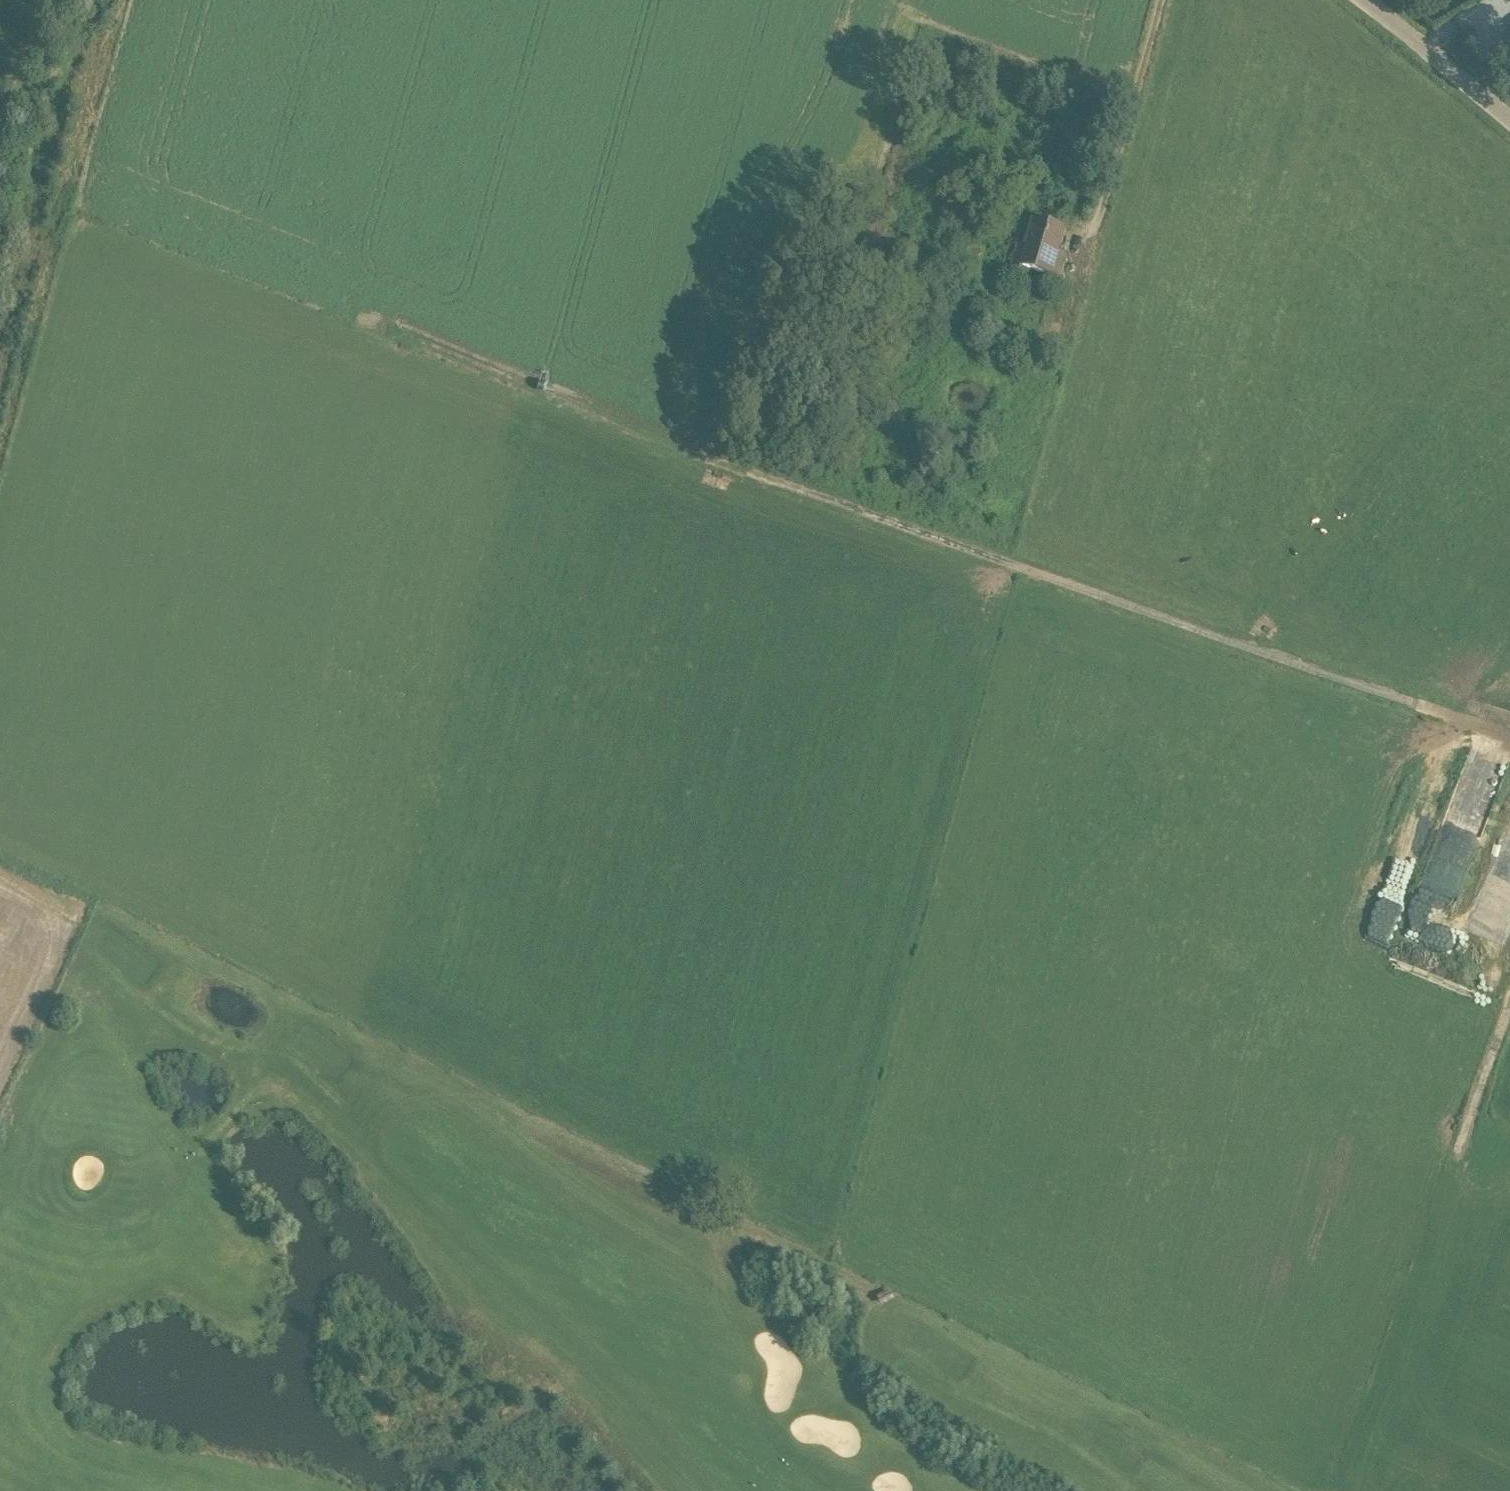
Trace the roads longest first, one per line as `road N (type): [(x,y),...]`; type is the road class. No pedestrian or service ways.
road 1 (track): [(1509,745),(841,516)]
road 2 (unclassified): [(1509,95),(1390,0)]

